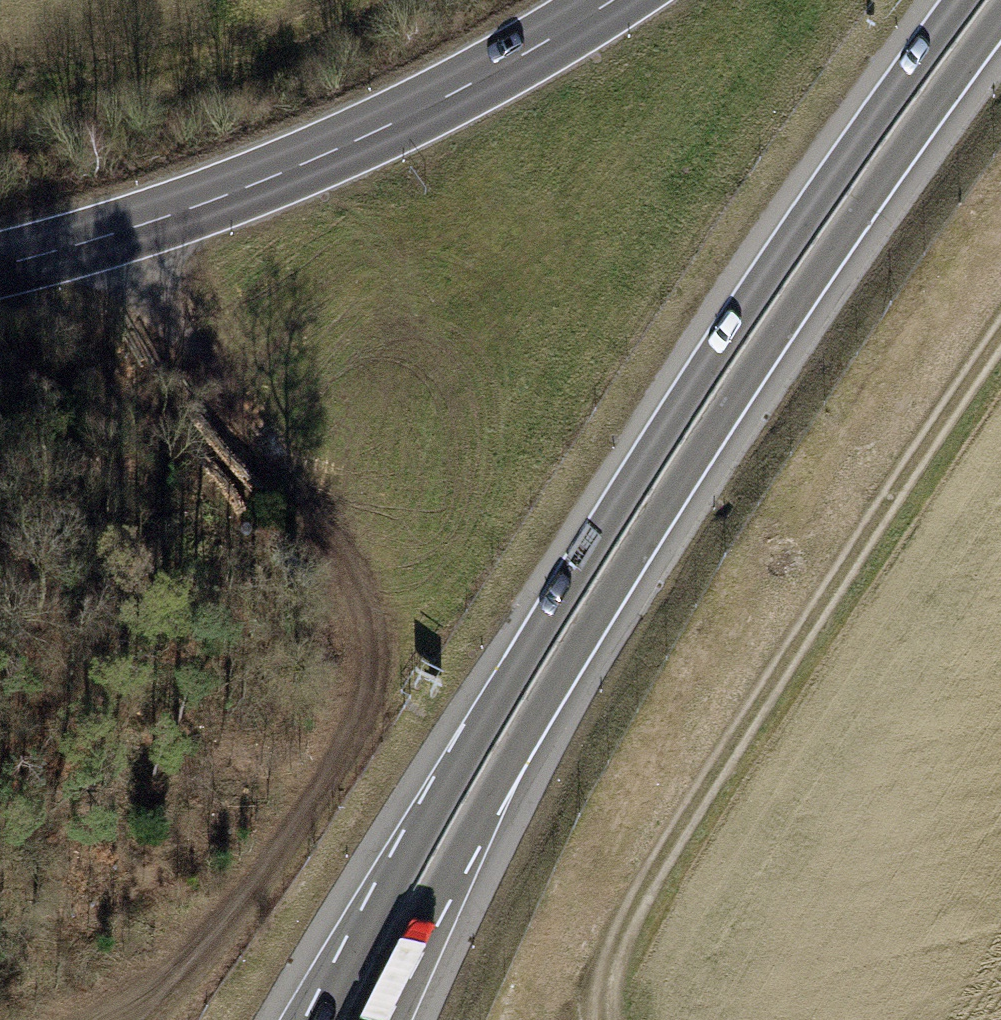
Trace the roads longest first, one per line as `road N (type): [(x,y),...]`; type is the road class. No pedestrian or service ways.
road 1 (trunk): [(962,0),(767,274),(604,525),(442,797),(325,1019)]
road 2 (trunk): [(370,1019),(477,814),(641,543),(800,295),(1000,13)]
road 3 (track): [(145,1019),(346,755),(368,613),(108,235)]
road 4 (track): [(602,1019),(608,969),(663,859),(1000,335)]
road 5 (primary): [(0,266),(263,181),(459,90),(613,0)]

